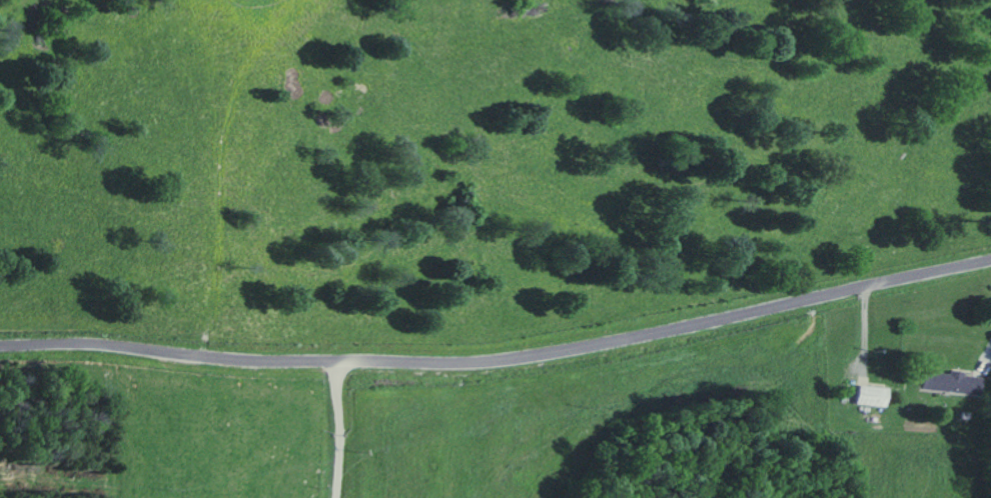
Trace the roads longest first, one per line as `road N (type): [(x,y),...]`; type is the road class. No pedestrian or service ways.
road 1 (residential): [(0,346),(135,347),(272,361),(487,362),(667,333),(990,260)]

